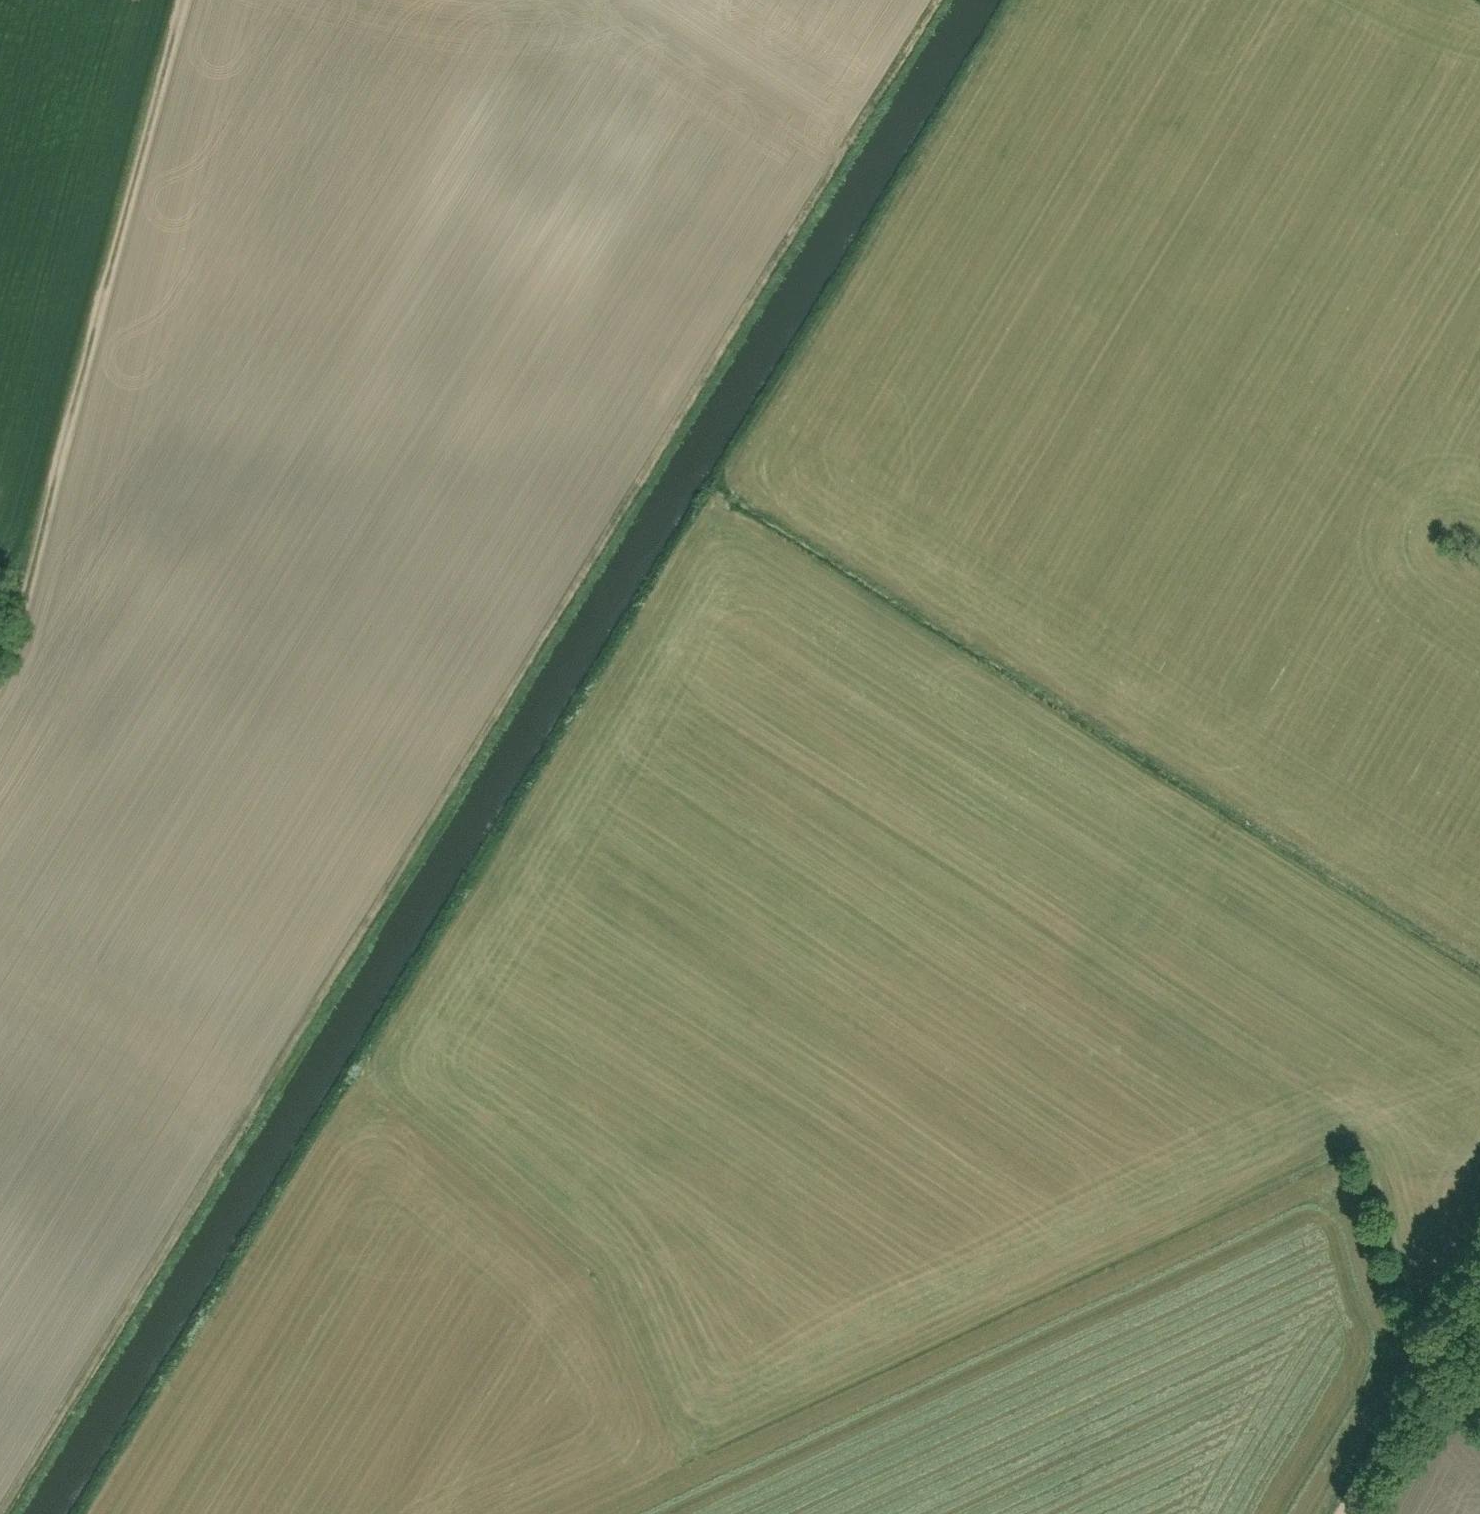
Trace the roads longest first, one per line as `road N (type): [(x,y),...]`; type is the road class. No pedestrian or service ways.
road 1 (track): [(1355,1513),(1479,1291)]

